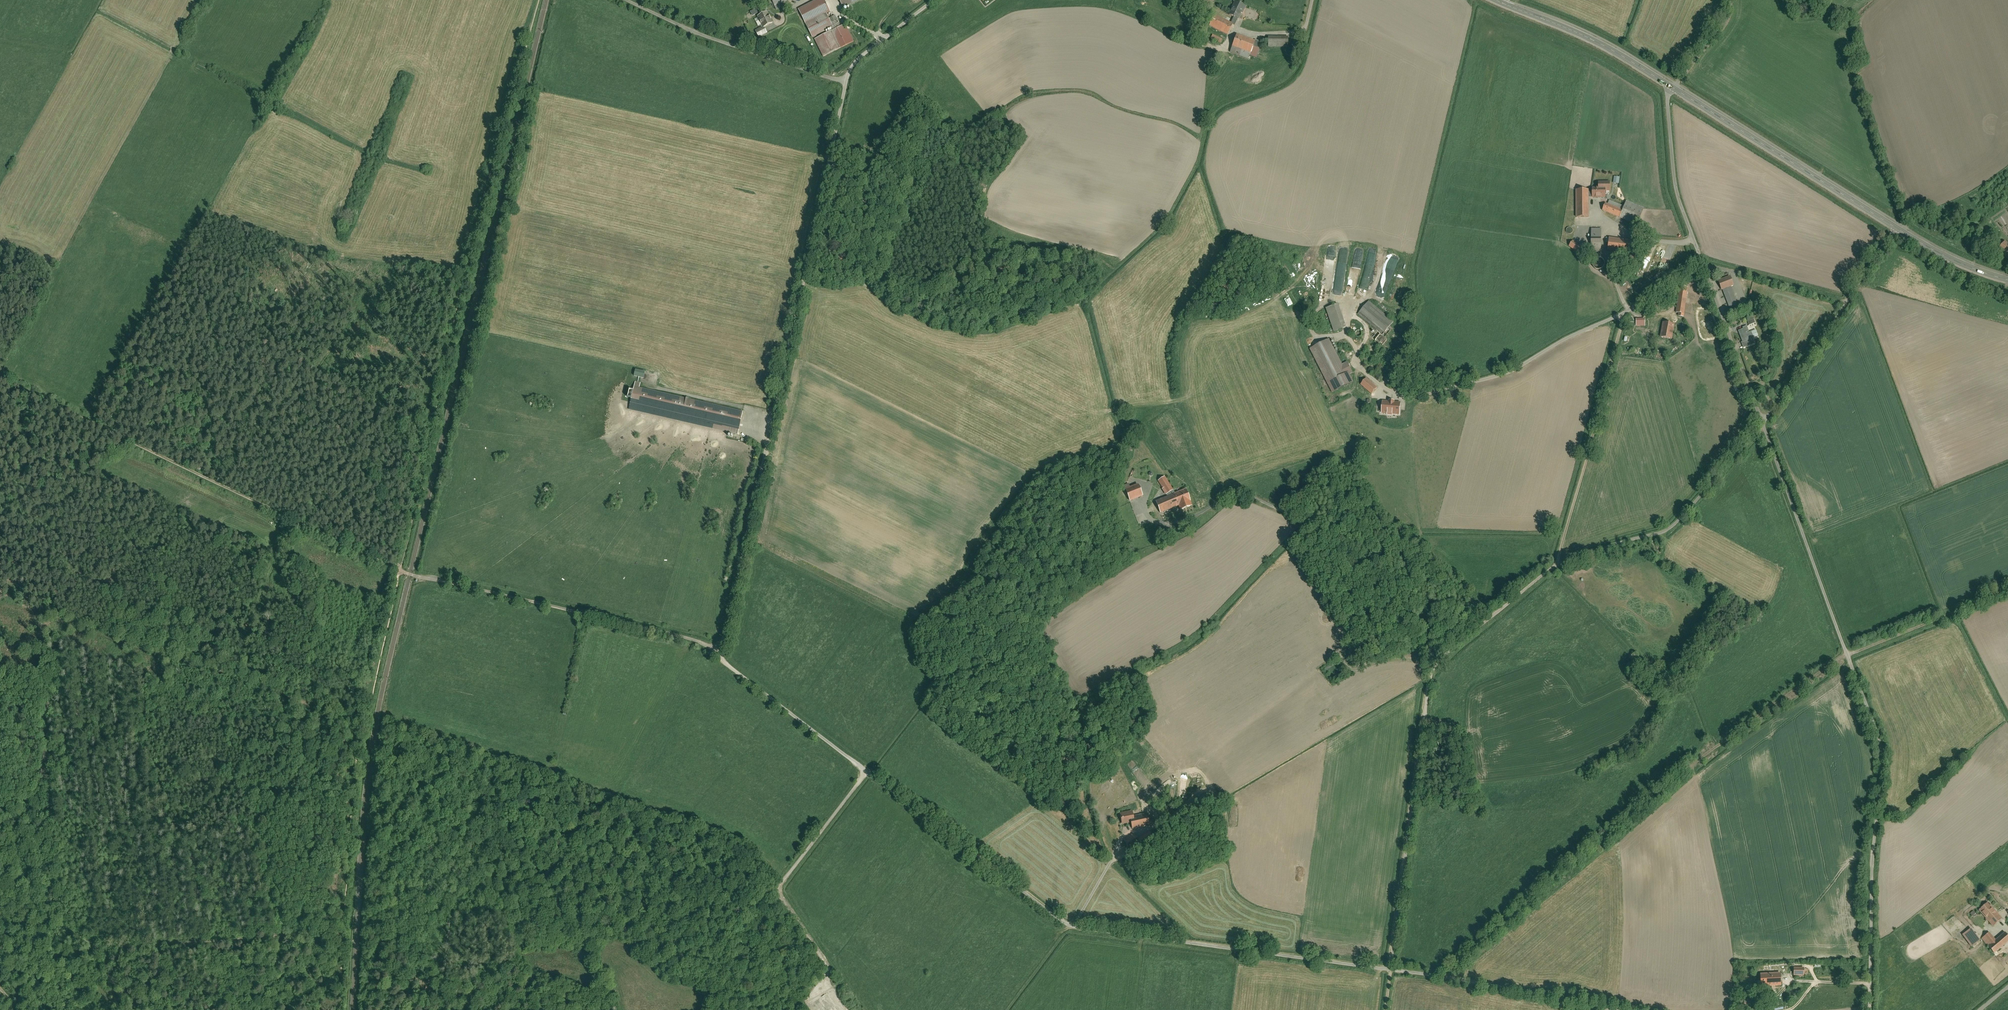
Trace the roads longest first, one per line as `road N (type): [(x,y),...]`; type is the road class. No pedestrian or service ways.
road 1 (residential): [(845,82),(724,661),(1073,923),(1389,971)]
road 2 (track): [(720,650),(416,574),(0,375)]
road 3 (unclassified): [(1389,971),(1436,658),(1555,565),(1666,531),(1762,424)]
road 4 (track): [(1846,650),(1704,750),(1434,976)]
road 5 (track): [(0,600),(359,723)]
road 6 (track): [(0,947),(8,929),(31,919),(127,957),(344,913)]
road 7 (residential): [(1846,650),(1881,750),(1868,1009)]
road 8 (residential): [(1673,88),(1676,189),(1762,424)]
road 9 (track): [(54,619),(79,938)]
road 10 (track): [(1555,565),(1626,306)]
road 11 (secondary): [(1673,88),(1897,228)]
road 12 (residential): [(1389,971),(1634,1009)]
road 13 (residential): [(1762,424),(1846,650)]
road 14 (unclassified): [(1762,424),(1897,228)]
road 15 (unclassified): [(845,82),(703,35),(627,0)]
road 16 (secondary): [(1494,0),(1580,34),(1673,88)]
road 17 (unclassified): [(1846,650),(2007,588)]
road 18 (track): [(0,506),(126,437)]
road 19 (secondary): [(1897,228),(2007,280)]
road 20 (residential): [(930,0),(859,57),(845,82)]

